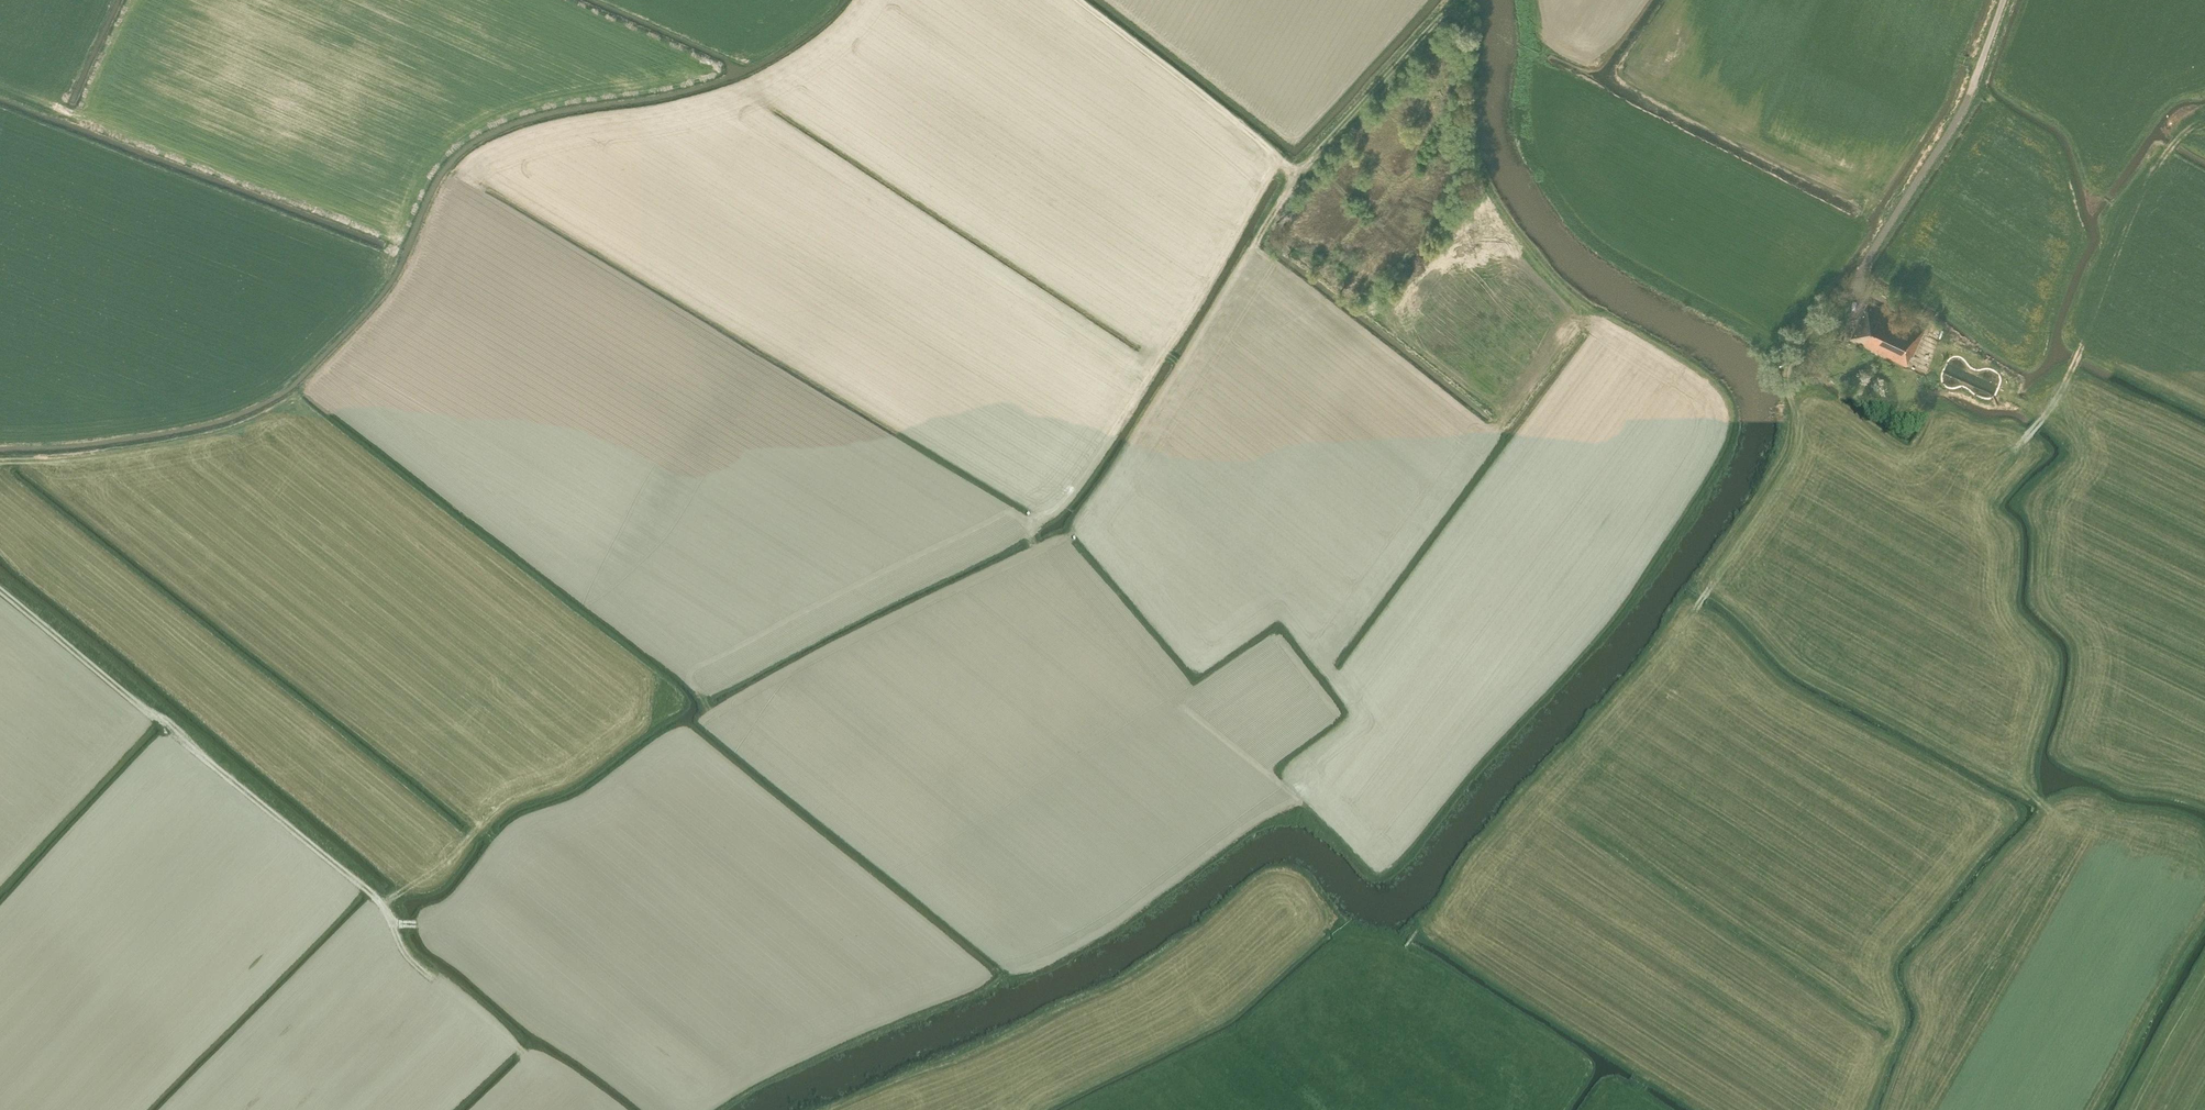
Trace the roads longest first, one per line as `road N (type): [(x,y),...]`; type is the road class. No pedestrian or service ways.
road 1 (track): [(0,589),(370,892),(410,956),(439,983)]
road 2 (track): [(0,461),(135,451)]

